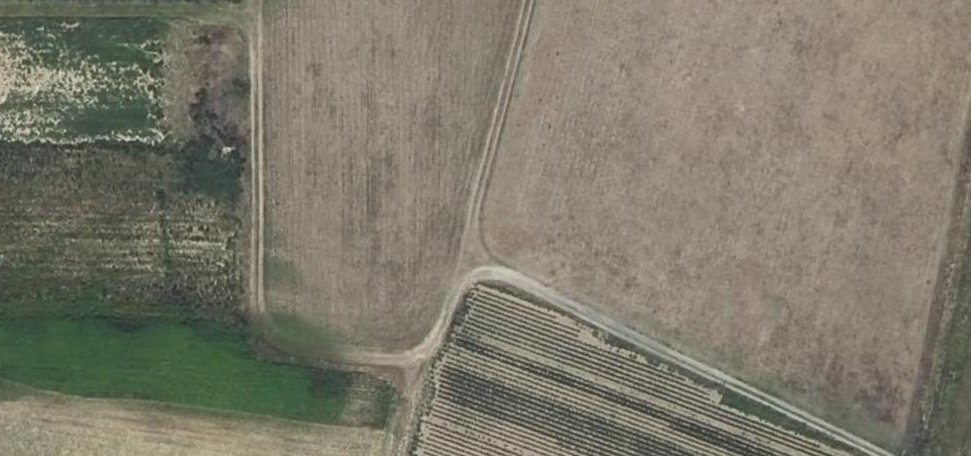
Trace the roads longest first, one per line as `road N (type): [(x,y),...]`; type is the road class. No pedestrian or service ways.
road 1 (track): [(413,368),(467,282),(508,272),(886,455)]
road 2 (track): [(255,0),(254,325),(273,344),(303,354),(413,368)]
road 3 (track): [(528,0),(471,229),(476,275)]
road 4 (track): [(0,11),(255,12)]

